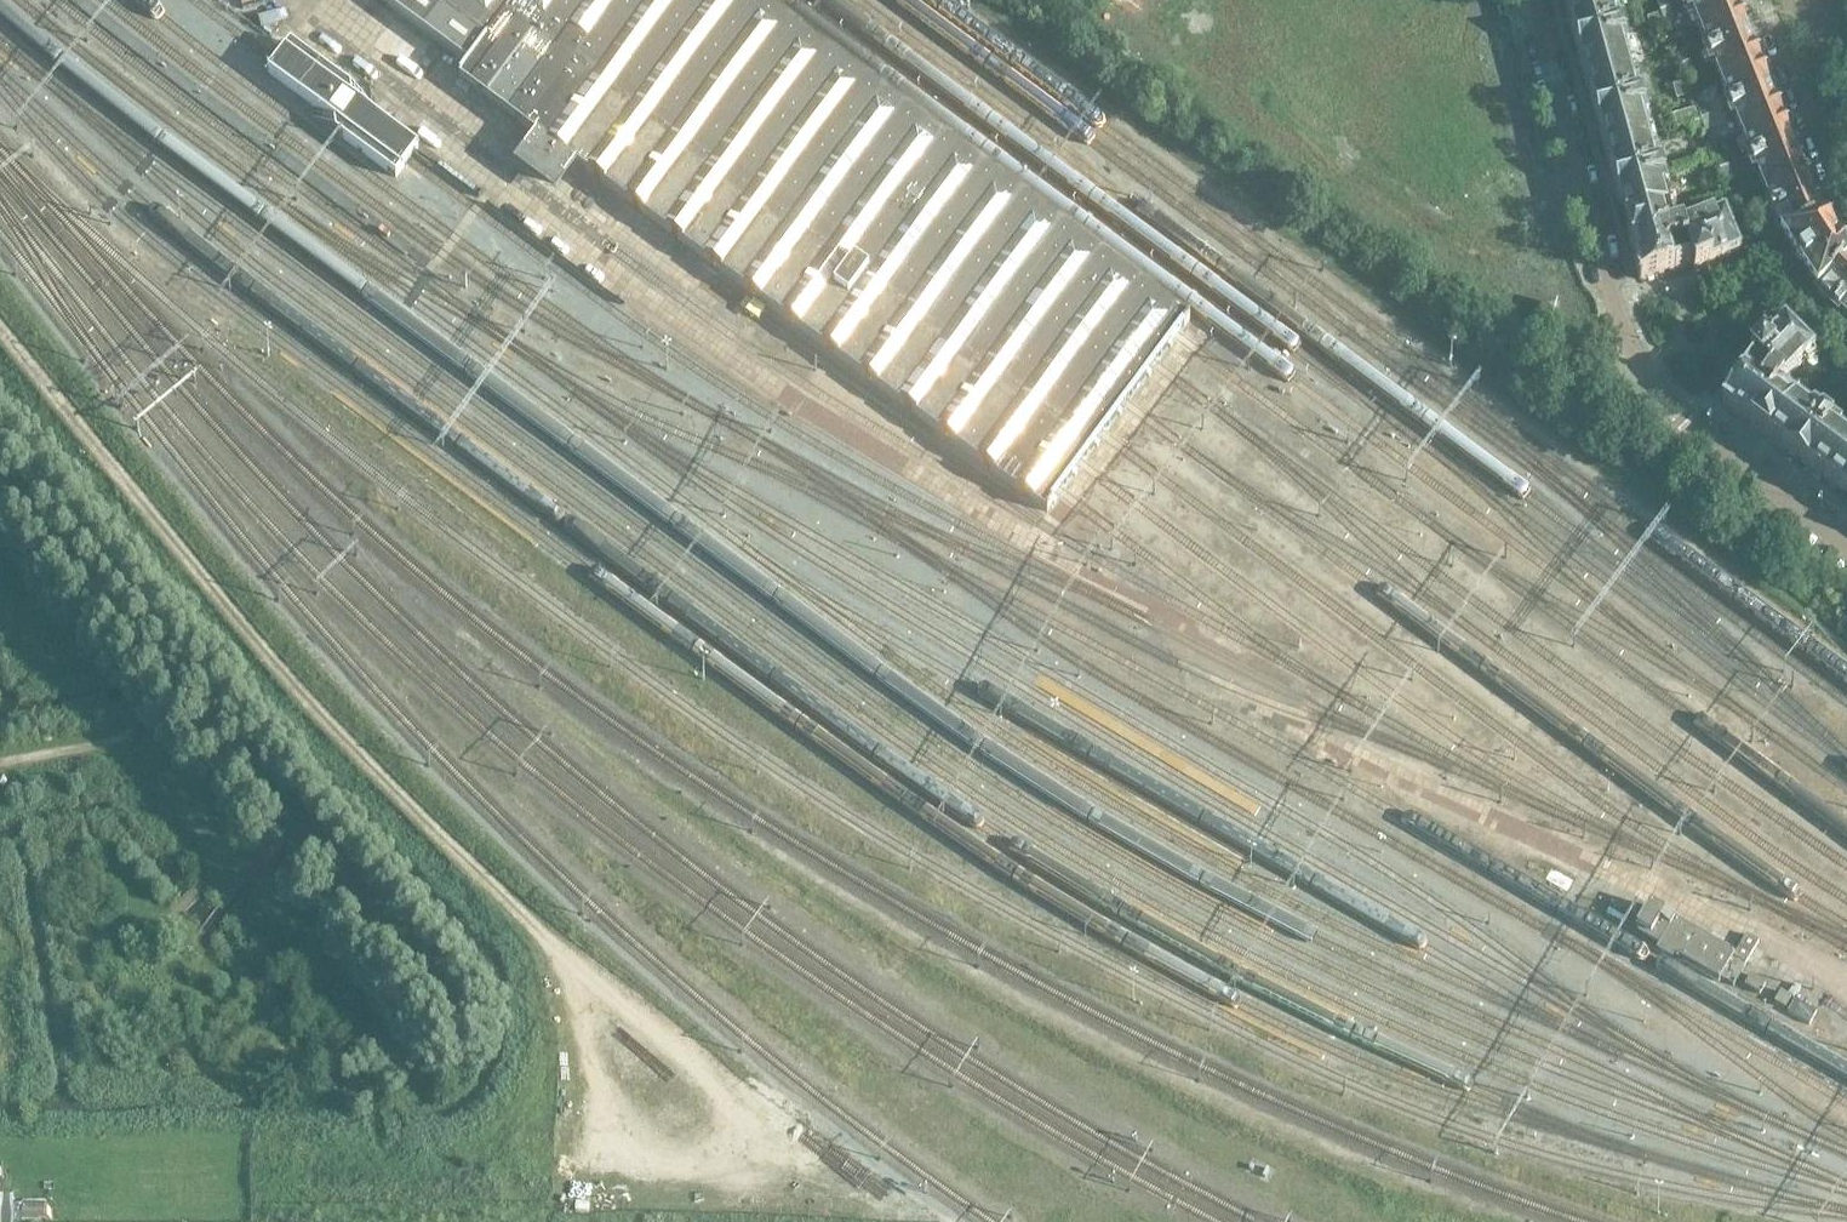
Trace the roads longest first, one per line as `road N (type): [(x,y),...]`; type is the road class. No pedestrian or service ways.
road 1 (residential): [(1846,543),(1686,423),(1643,370),(1616,299),(1532,0)]
road 2 (residential): [(1767,0),(1846,198)]

